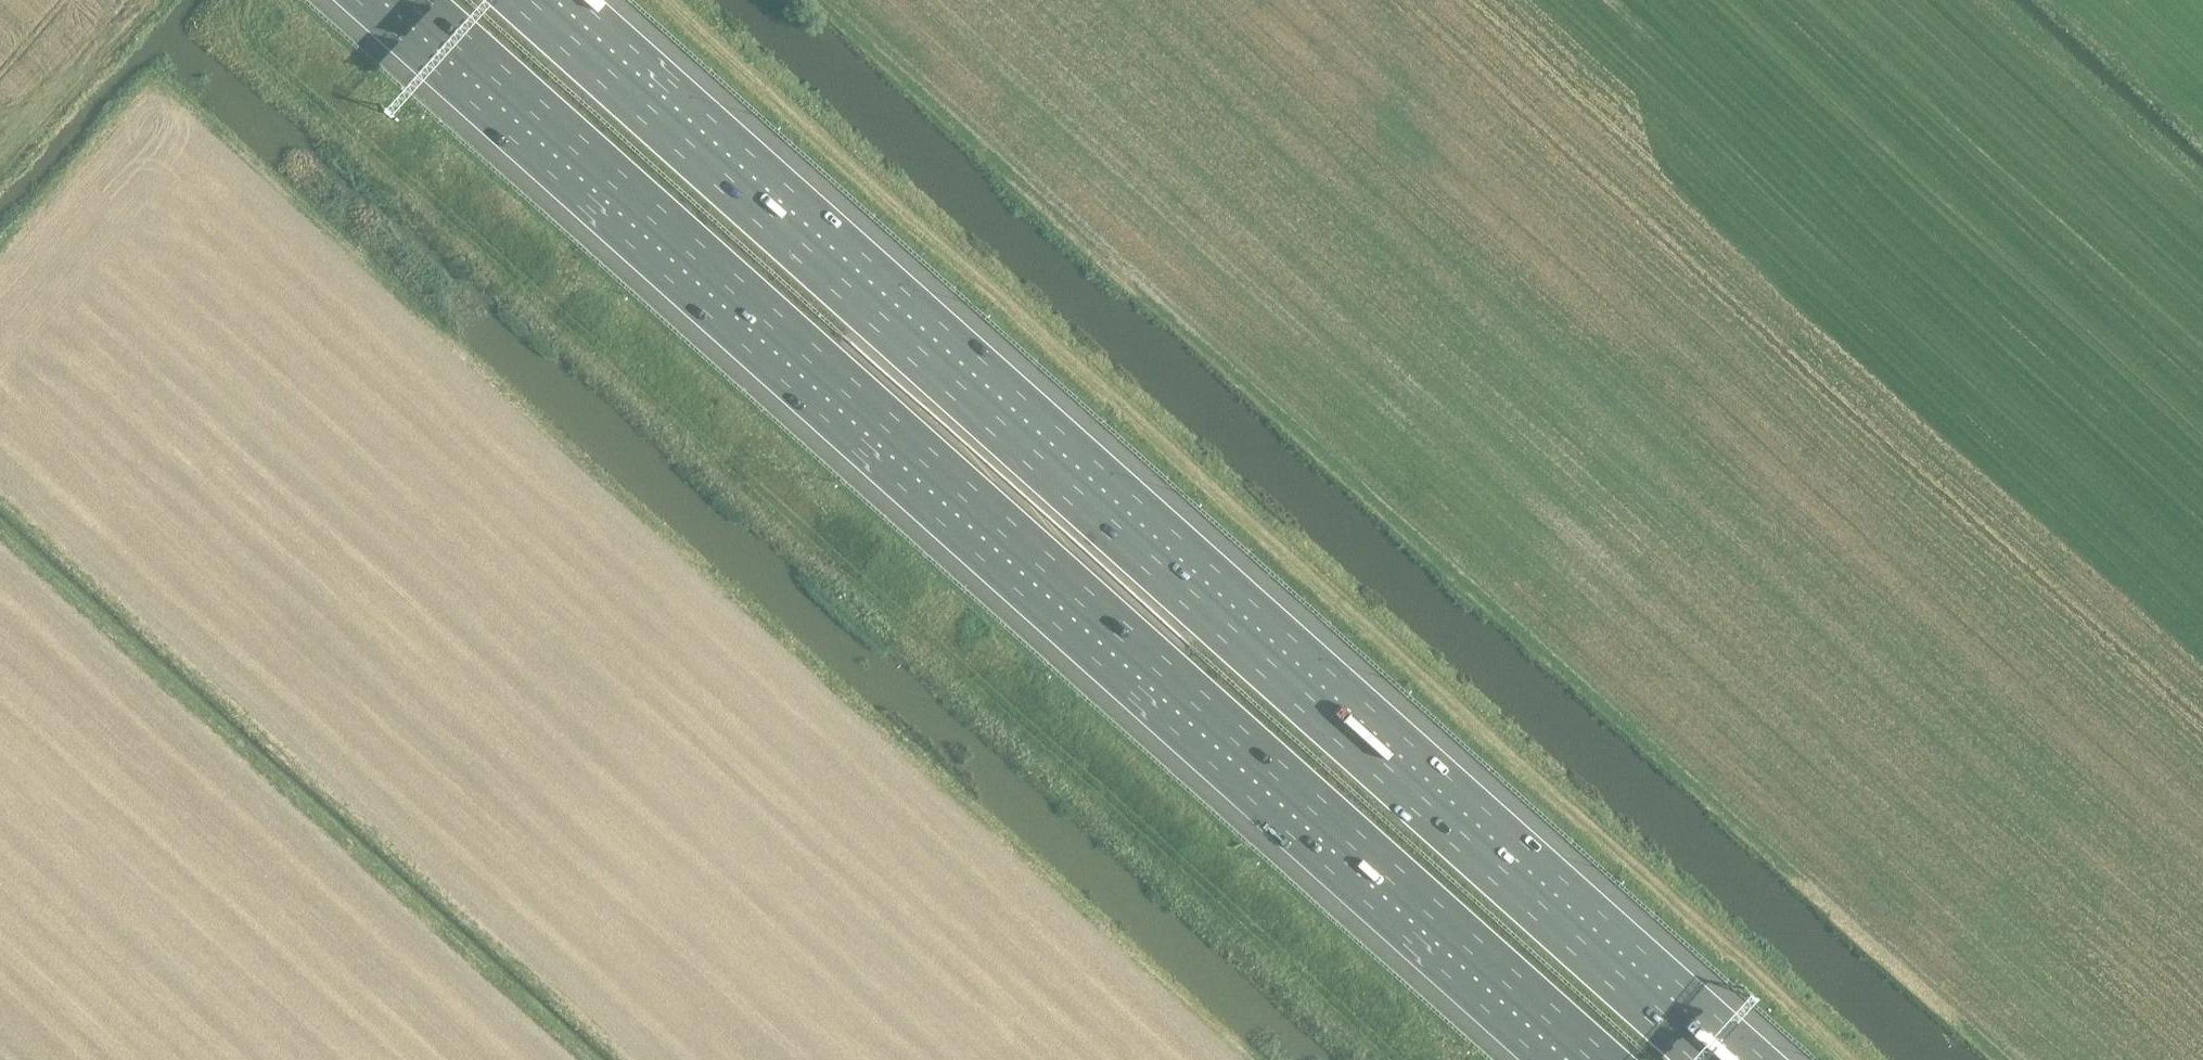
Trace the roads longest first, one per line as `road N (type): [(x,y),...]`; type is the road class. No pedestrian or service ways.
road 1 (motorway): [(398,0),(1585,1059)]
road 2 (motorway): [(1721,1059),(535,0)]

